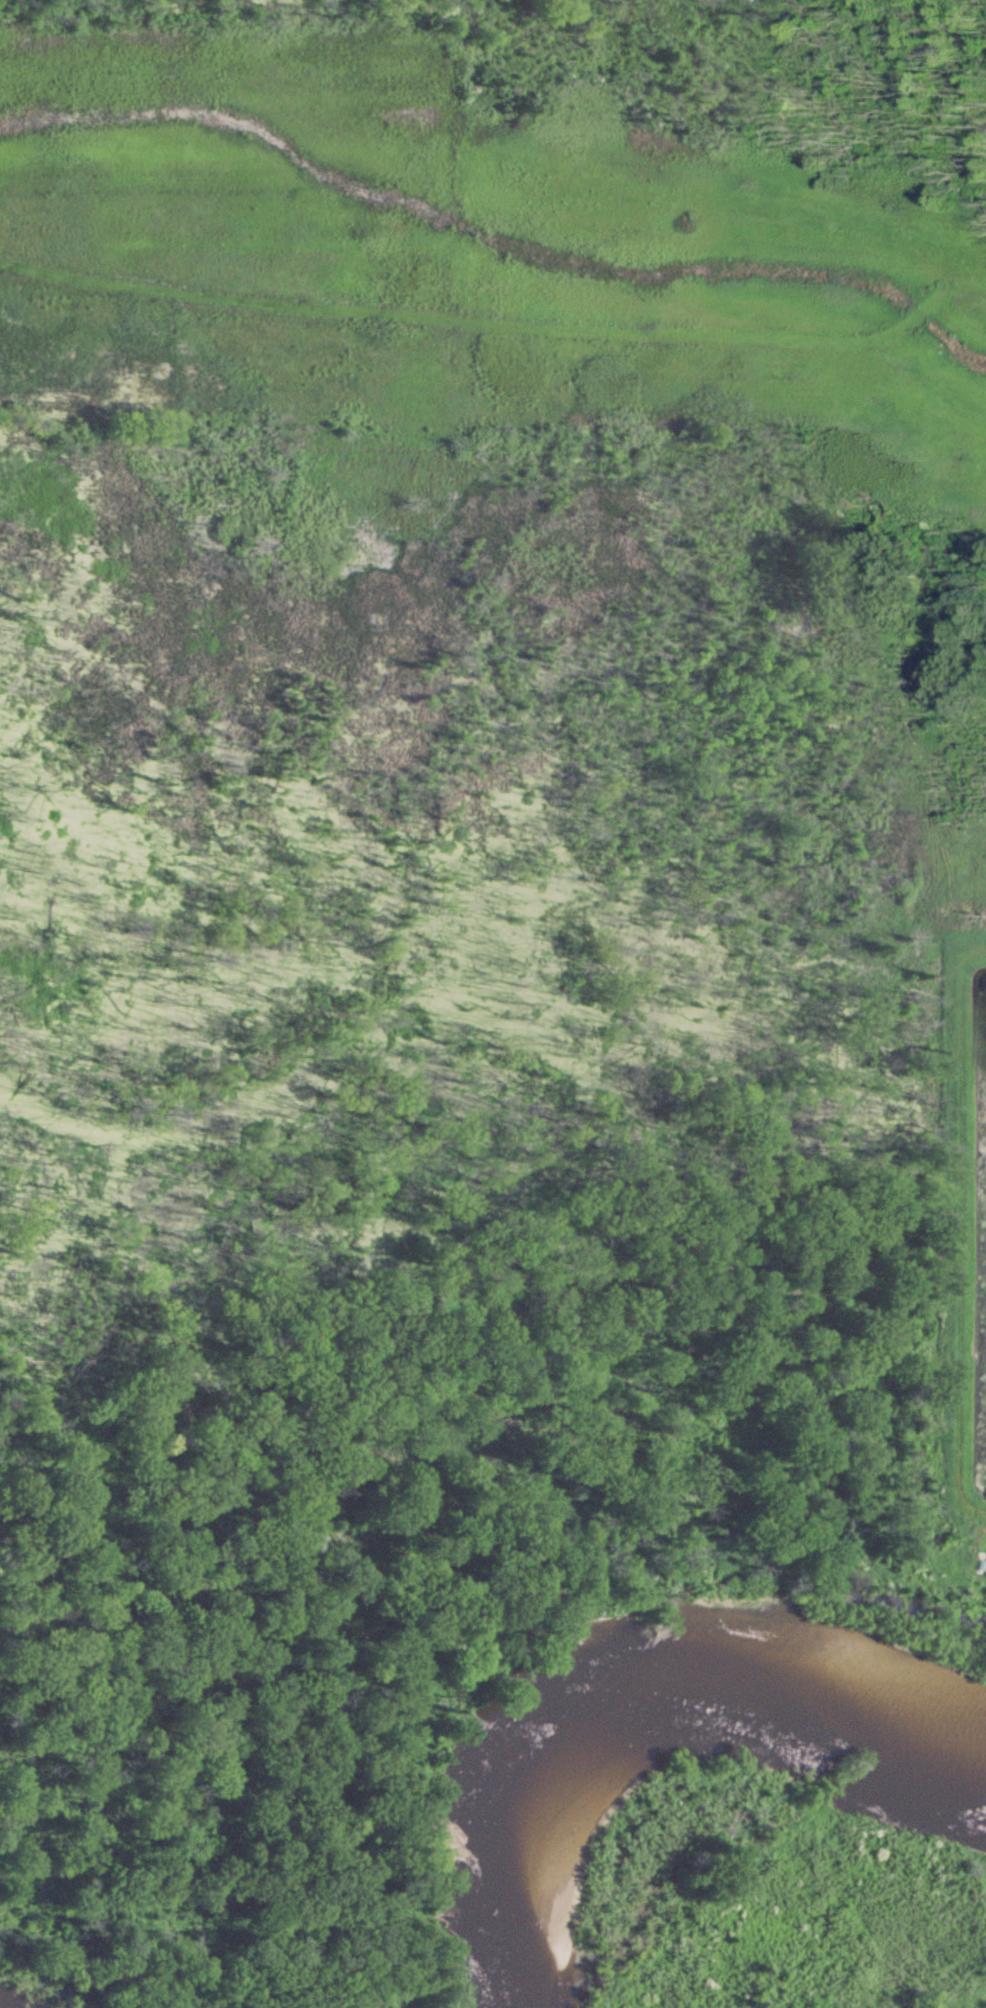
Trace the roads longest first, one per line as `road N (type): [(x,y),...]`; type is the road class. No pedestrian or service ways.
road 1 (residential): [(985,1879),(941,1853),(891,1848),(853,1858),(765,1918),(670,2007)]

